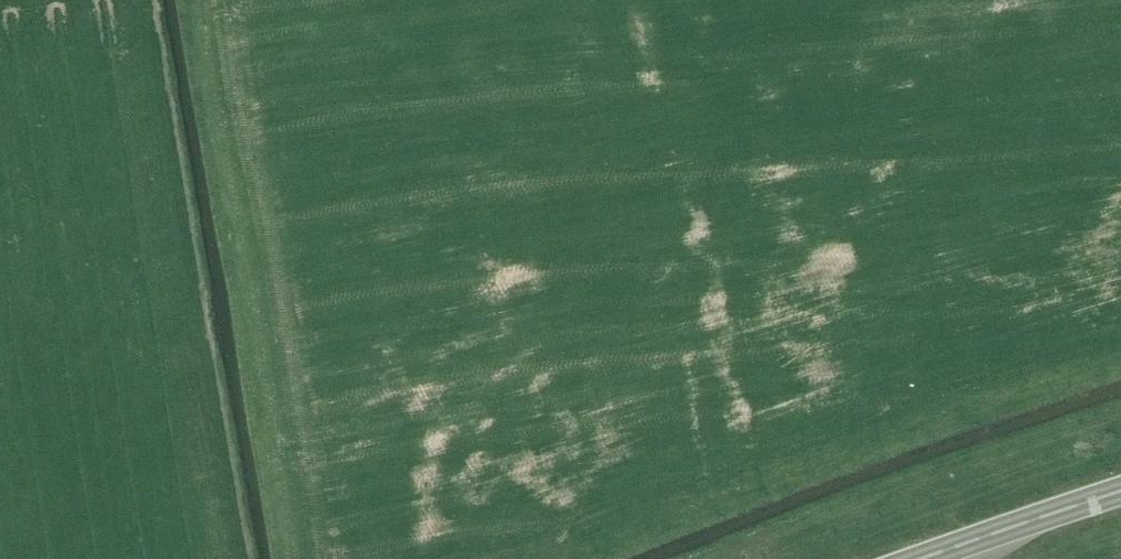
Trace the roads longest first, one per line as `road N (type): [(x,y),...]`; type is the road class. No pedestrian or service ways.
road 1 (trunk): [(919,558),(1120,491)]

